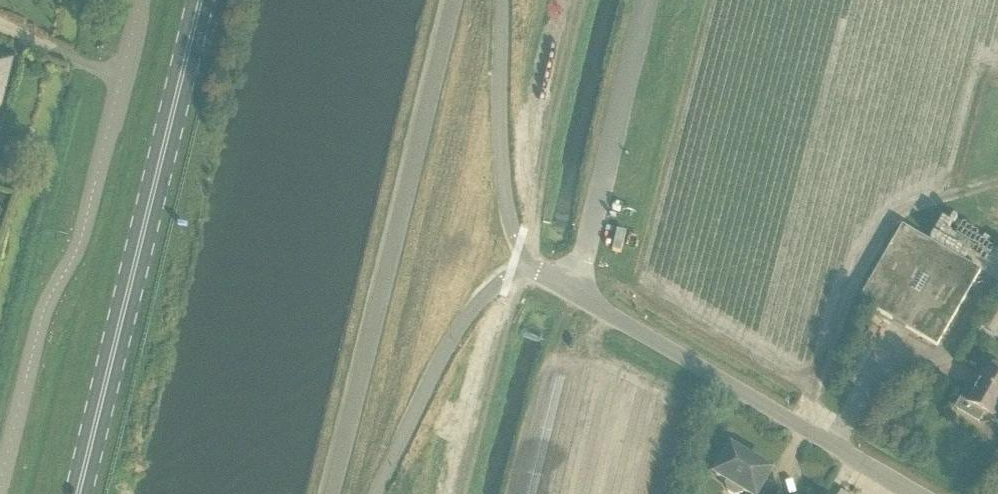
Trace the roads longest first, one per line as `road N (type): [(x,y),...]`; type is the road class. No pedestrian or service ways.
road 1 (primary): [(78,493),(200,0)]
road 2 (unclassified): [(333,493),(454,0)]
road 3 (unclassified): [(0,485),(42,317),(84,229),(141,0)]
road 4 (unclassified): [(919,493),(522,265)]
road 5 (track): [(462,493),(511,306),(531,270),(536,227)]
road 6 (unclassified): [(376,493),(440,362),(485,295),(522,265)]
road 7 (unclassified): [(522,265),(504,187),(501,0)]
road 8 (track): [(580,0),(547,138),(536,227)]

